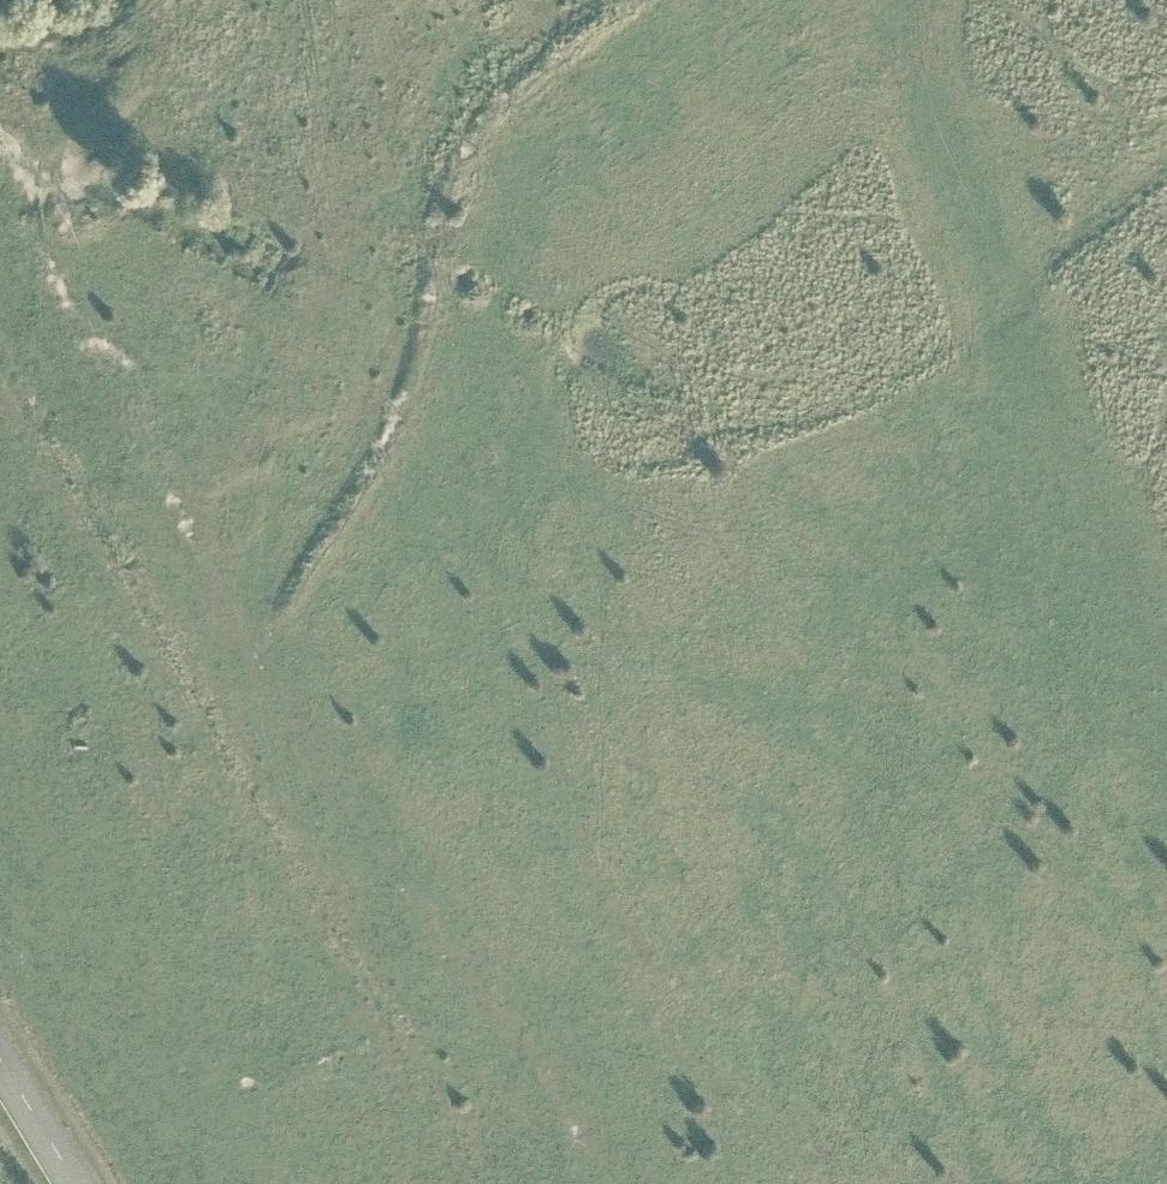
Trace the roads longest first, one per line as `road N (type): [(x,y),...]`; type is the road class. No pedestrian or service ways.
road 1 (residential): [(0,1056),(82,1183)]

